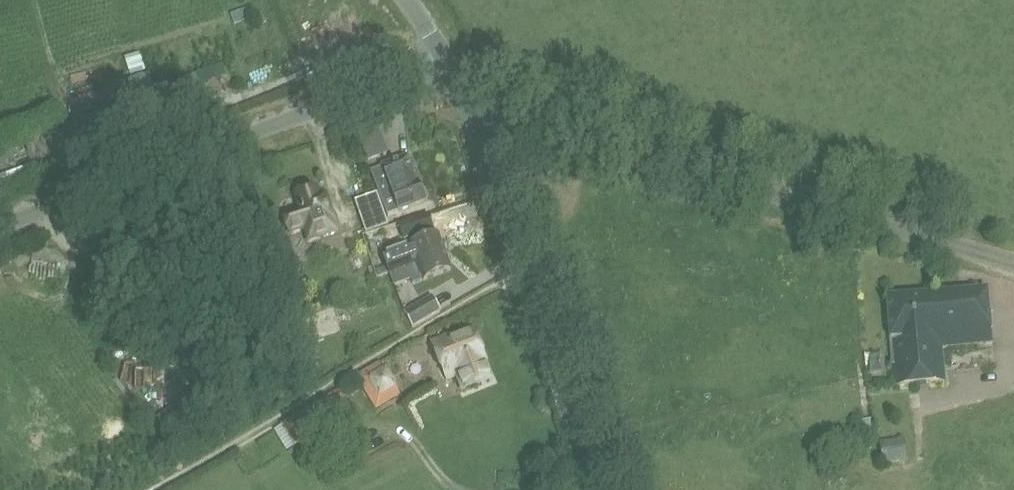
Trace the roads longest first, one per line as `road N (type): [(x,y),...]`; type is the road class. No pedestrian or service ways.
road 1 (unclassified): [(1013,260),(469,111)]
road 2 (unclassified): [(0,226),(447,62)]
road 3 (tertiary): [(601,489),(469,111)]

